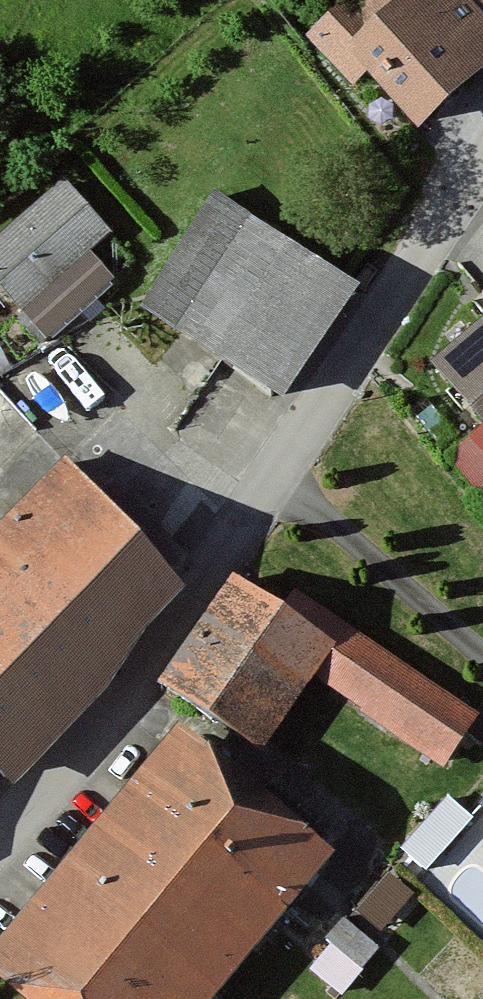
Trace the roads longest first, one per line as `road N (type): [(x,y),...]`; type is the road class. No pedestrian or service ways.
road 1 (residential): [(0,858),(14,850),(482,172)]

